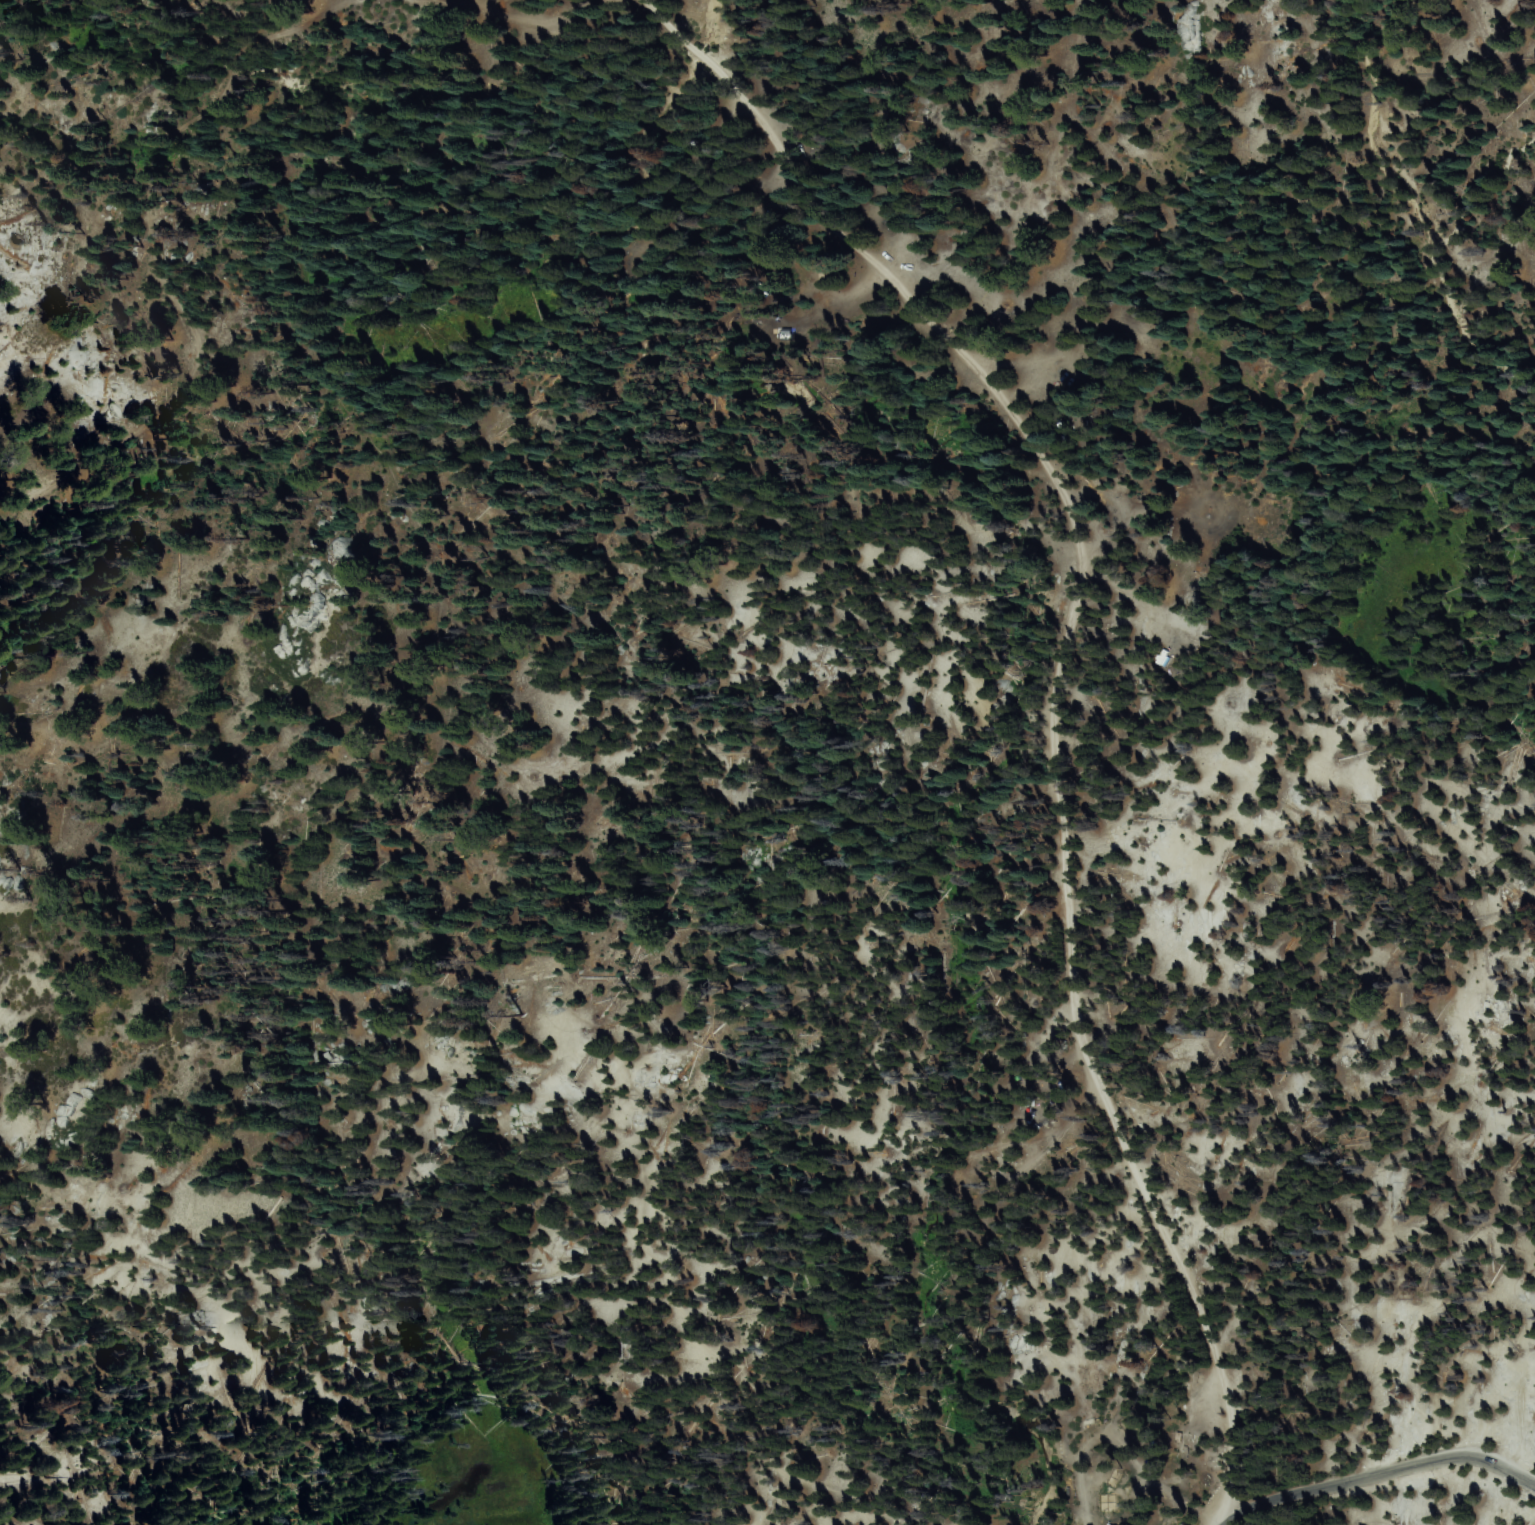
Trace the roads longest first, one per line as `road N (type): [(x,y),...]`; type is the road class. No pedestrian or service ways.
road 1 (track): [(643,0),(728,81),(832,228),(955,349),(1025,442),(1068,519),(1076,590),(1054,676),(1053,750),(1070,999),(1088,1063),(1229,1412),(1229,1519)]
road 2 (residential): [(1534,1484),(1450,1456),(1278,1493),(1223,1524)]

